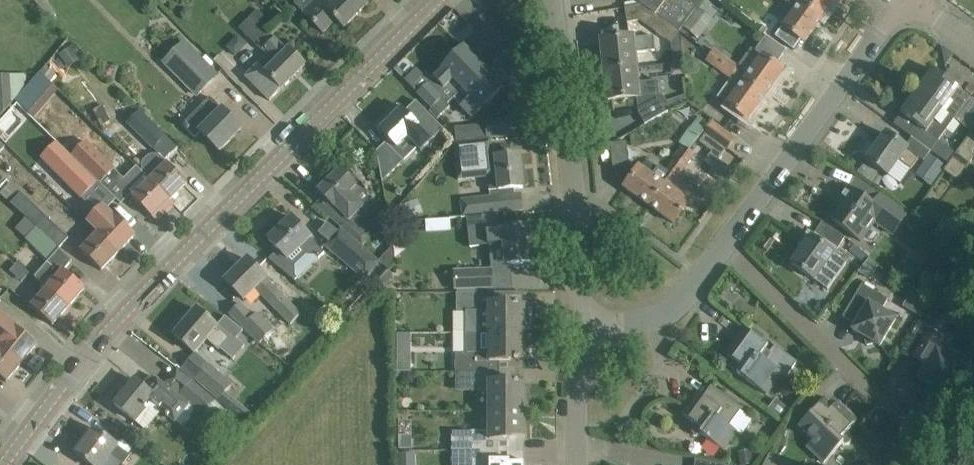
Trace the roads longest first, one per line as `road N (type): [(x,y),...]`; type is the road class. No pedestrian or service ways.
road 1 (unclassified): [(0,464),(208,232),(438,0)]
road 2 (unclassified): [(600,320),(576,289),(548,0)]
road 3 (residential): [(724,243),(902,0)]
road 4 (residential): [(910,464),(872,390),(724,243)]
road 5 (residential): [(600,320),(658,318),(724,243)]
road 6 (unclassified): [(577,464),(578,397),(600,320)]

